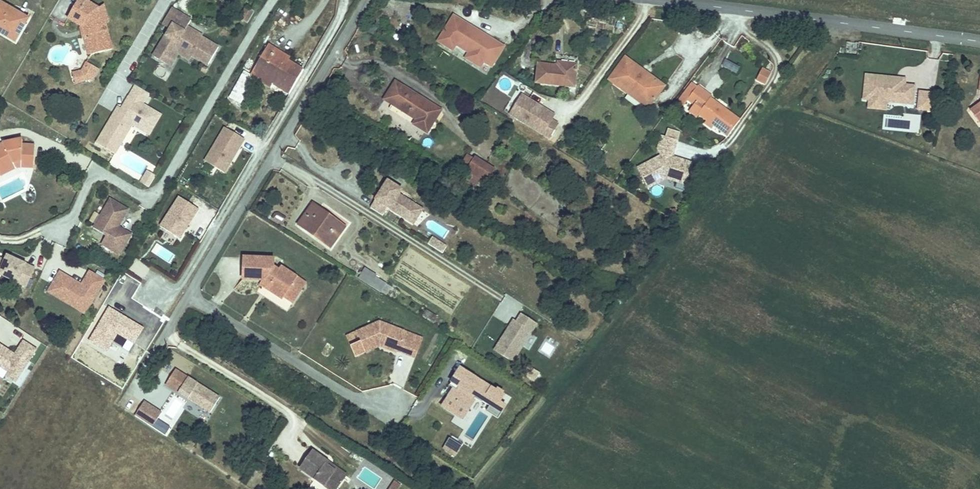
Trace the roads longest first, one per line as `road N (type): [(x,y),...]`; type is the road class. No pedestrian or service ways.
road 1 (tertiary): [(677,0),(979,41)]

